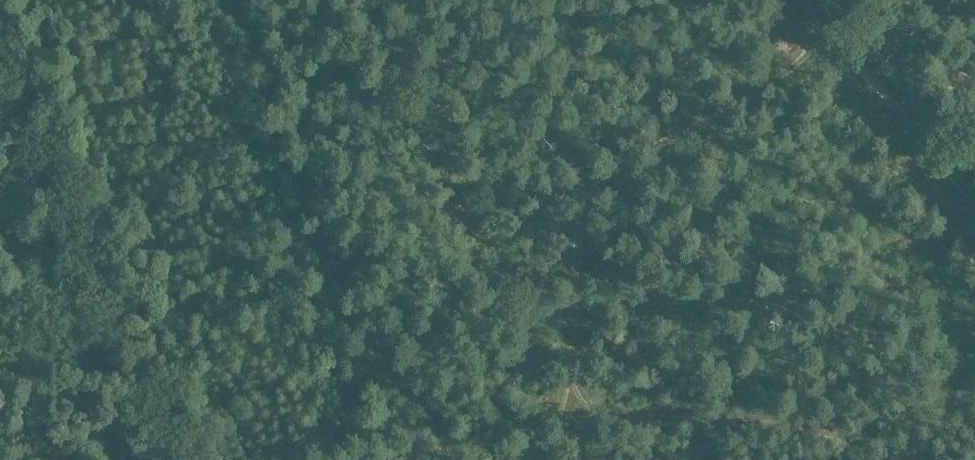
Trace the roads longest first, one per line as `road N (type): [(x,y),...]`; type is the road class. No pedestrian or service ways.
road 1 (track): [(578,419),(574,224),(584,195),(602,172),(737,106),(836,36)]
road 2 (unclassified): [(185,459),(0,52)]
road 3 (track): [(902,459),(857,436),(588,417),(522,459)]
road 4 (track): [(974,204),(807,0)]

